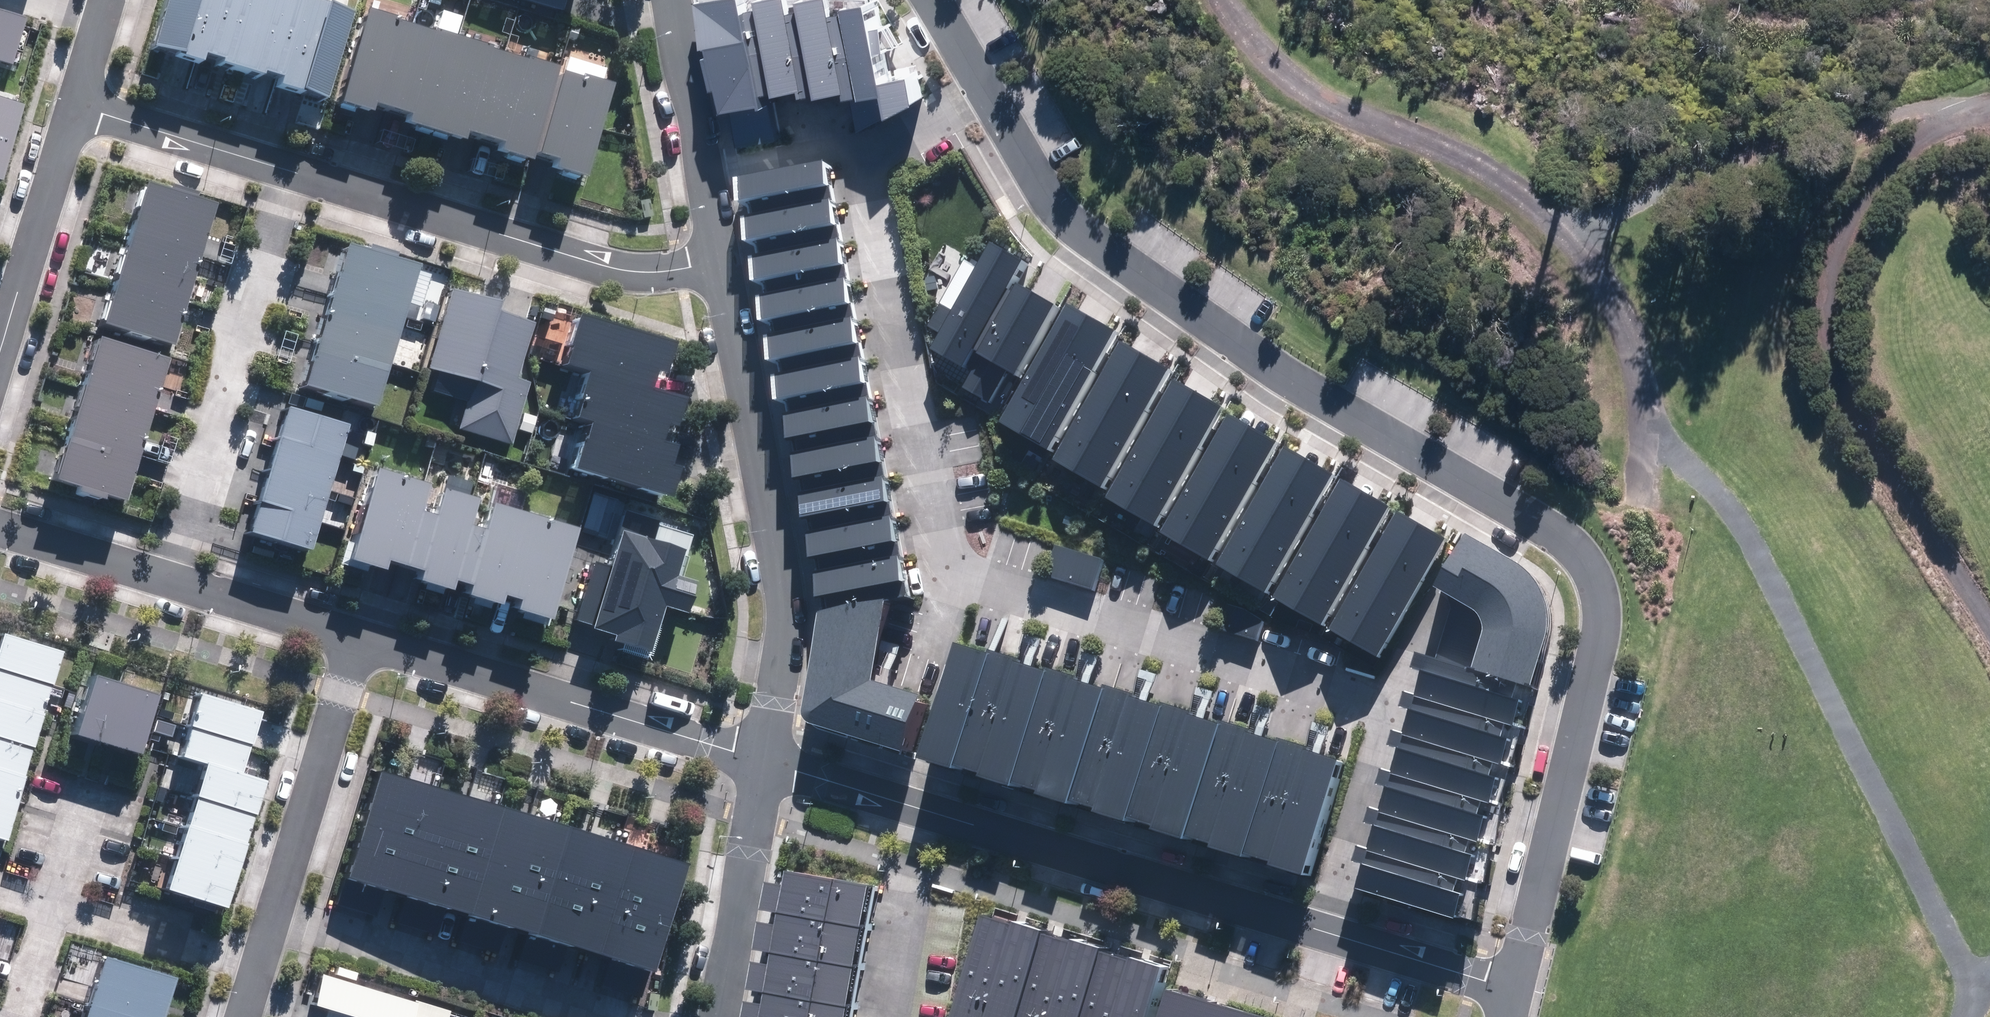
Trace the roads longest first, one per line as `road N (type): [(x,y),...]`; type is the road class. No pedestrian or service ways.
road 1 (residential): [(1514,983),(1598,680),(1600,610),(1579,563),(1545,525),(1084,240),(1022,166),(983,92)]
road 2 (residential): [(1319,925),(1382,697),(930,557),(850,152)]
road 3 (track): [(1979,986),(1726,496),(1645,419)]
road 4 (track): [(1989,638),(1853,421),(1831,358),(1827,284),(1846,217),(1878,173),(1931,129),(1989,103)]
road 5 (residential): [(1319,925),(768,762)]
road 6 (residential): [(768,762),(779,656),(776,582),(718,263)]
road 7 (track): [(1534,196),(1623,202),(1874,119),(1989,95)]
road 8 (residential): [(289,169),(591,264),(641,271),(718,263)]
road 9 (residential): [(289,169),(160,582)]
road 10 (residential): [(768,762),(360,642)]
road 11 (track): [(1534,196),(1302,88),(1251,45),(1226,0)]
road 12 (residential): [(616,1016),(275,909)]
road 13 (residential): [(275,909),(360,642)]
road 14 (residential): [(720,1016),(768,762)]
road 15 (track): [(1645,419),(1626,325),(1587,254),(1534,196)]
road 16 (residential): [(74,102),(0,329)]
road 17 (residential): [(74,102),(289,169)]
road 18 (residential): [(54,899),(258,959)]
road 19 (residential): [(360,642),(160,582)]
road 20 (residential): [(1514,983),(1319,925)]
road 21 (residential): [(704,176),(673,0)]
road 22 (residential): [(160,582),(0,535)]
road 23 (residential): [(850,152),(704,176)]
road 24 (residential): [(983,92),(850,152)]
road 25 (residential): [(907,881),(882,1016)]
road 26 (residential): [(54,899),(17,1016)]

